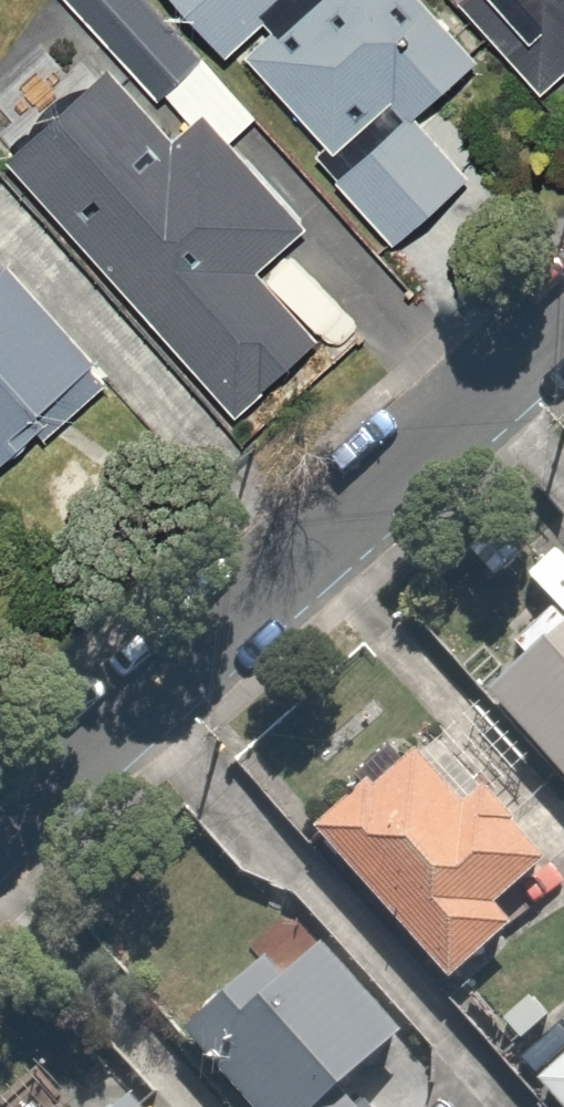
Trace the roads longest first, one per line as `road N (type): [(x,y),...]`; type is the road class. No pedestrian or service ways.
road 1 (residential): [(0,817),(563,314)]

